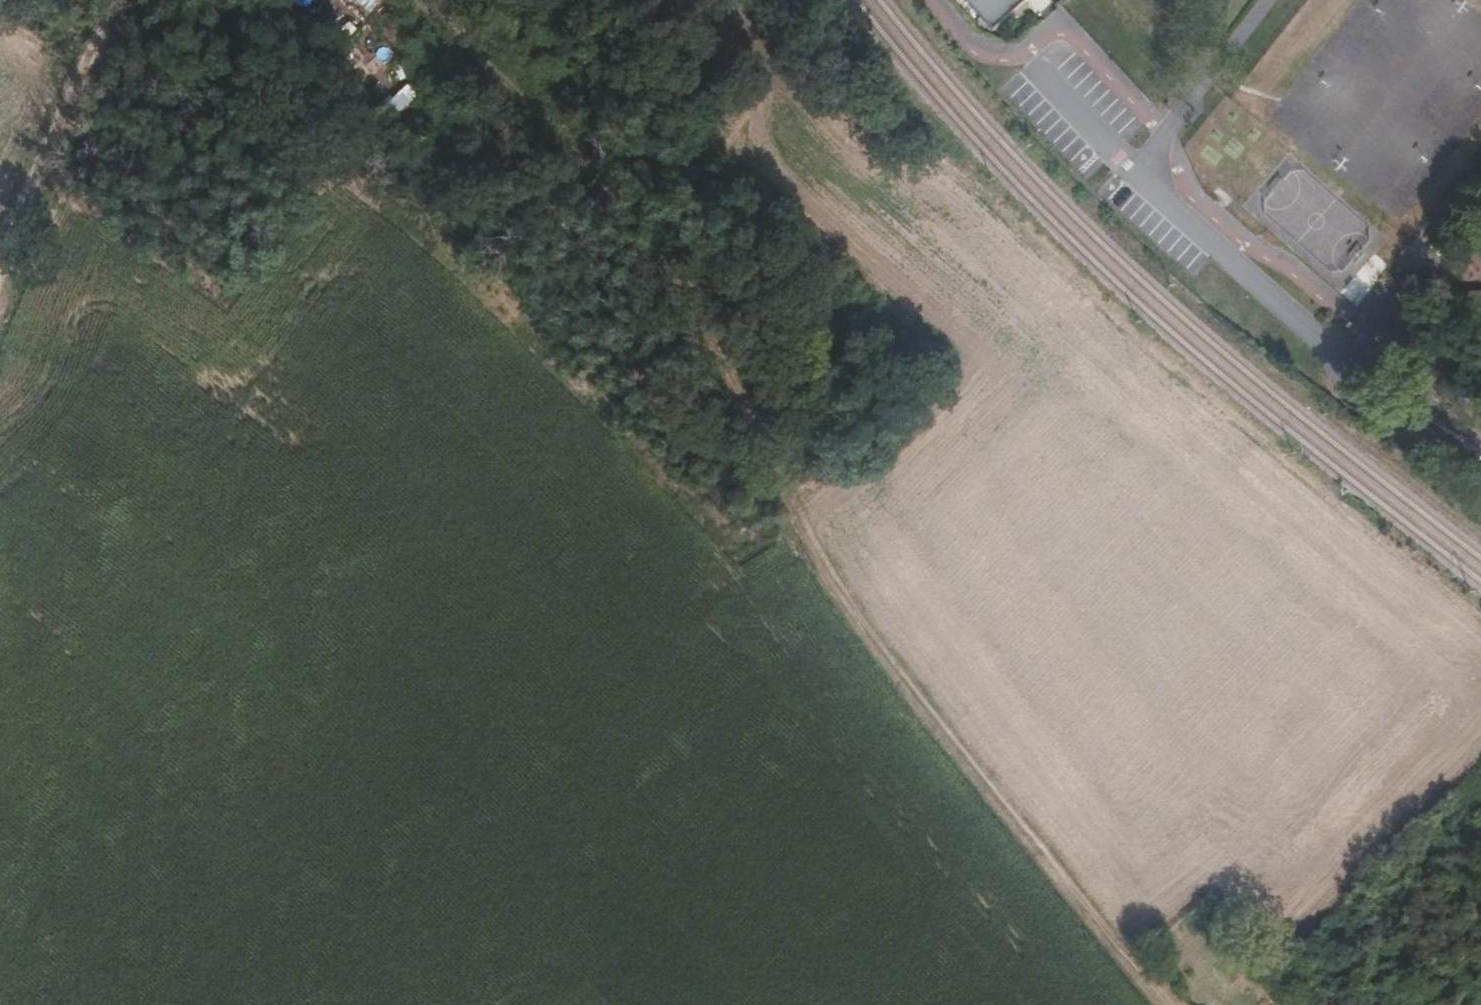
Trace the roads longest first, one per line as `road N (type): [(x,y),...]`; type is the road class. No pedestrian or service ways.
road 1 (residential): [(1043,72),(1147,184),(1340,350)]
road 2 (track): [(0,265),(80,69),(117,0)]
road 3 (residential): [(1340,350),(1346,390),(1379,418),(1447,425)]
road 4 (residential): [(1447,425),(1405,357),(1365,341),(1340,350)]

